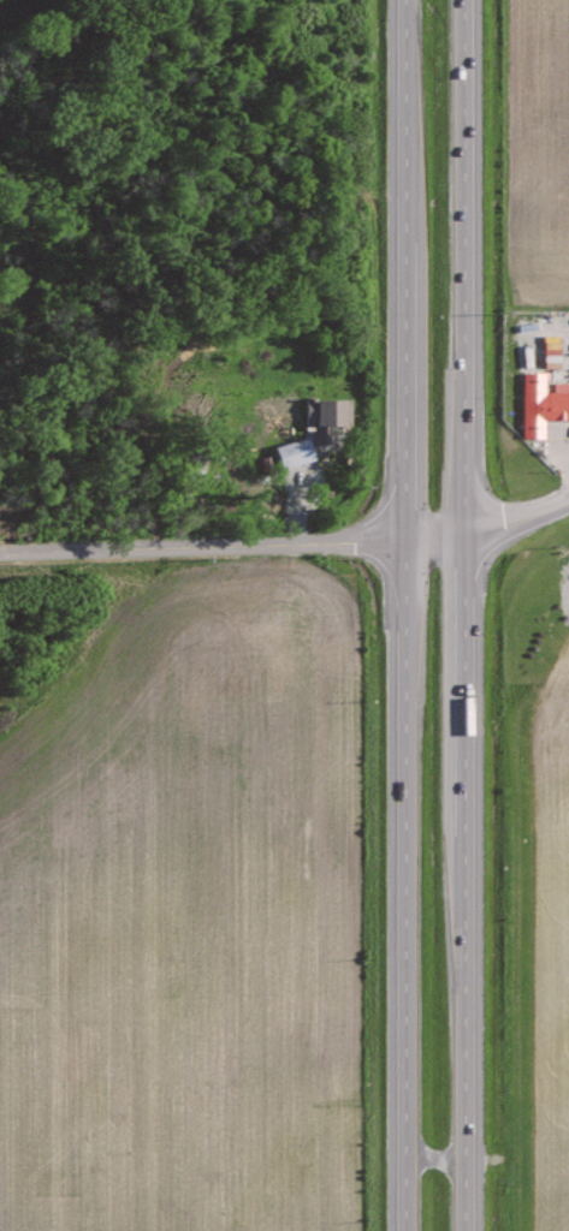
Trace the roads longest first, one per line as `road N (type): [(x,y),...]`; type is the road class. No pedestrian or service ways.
road 1 (trunk): [(464,1230),(462,0)]
road 2 (trunk): [(404,0),(404,1230)]
road 3 (residential): [(0,552),(404,537)]
road 4 (residential): [(404,537),(488,529),(568,503)]

